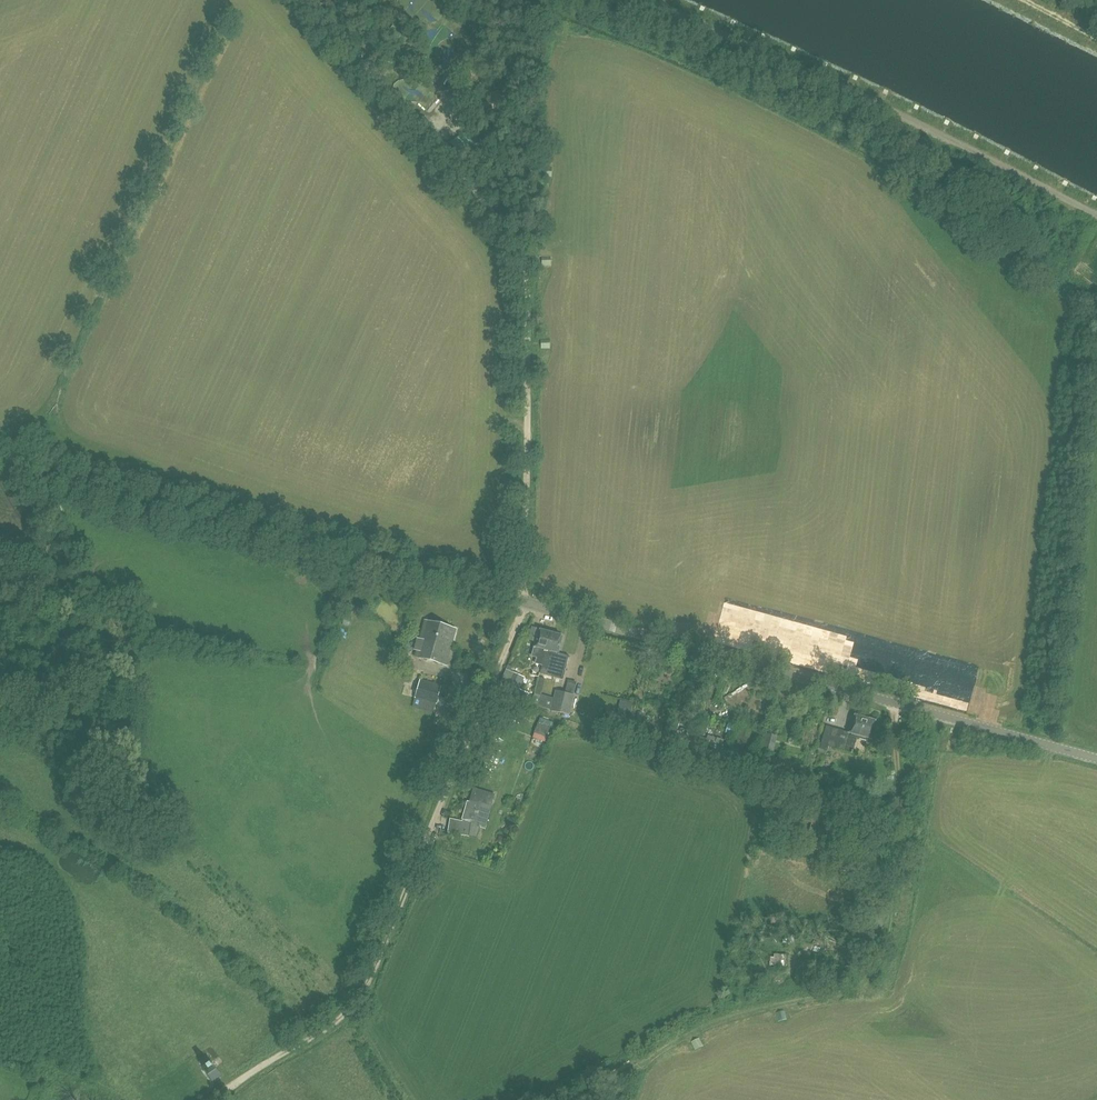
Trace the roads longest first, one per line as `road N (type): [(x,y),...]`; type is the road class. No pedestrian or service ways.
road 1 (track): [(214,1099),(338,1019),(362,992),(522,602),(527,251)]
road 2 (unclassified): [(1096,760),(522,602)]
road 3 (unclassified): [(0,459),(522,602)]
road 4 (track): [(1096,216),(858,89)]
road 5 (track): [(858,89),(662,0)]
road 6 (track): [(527,251),(425,121),(452,99)]

